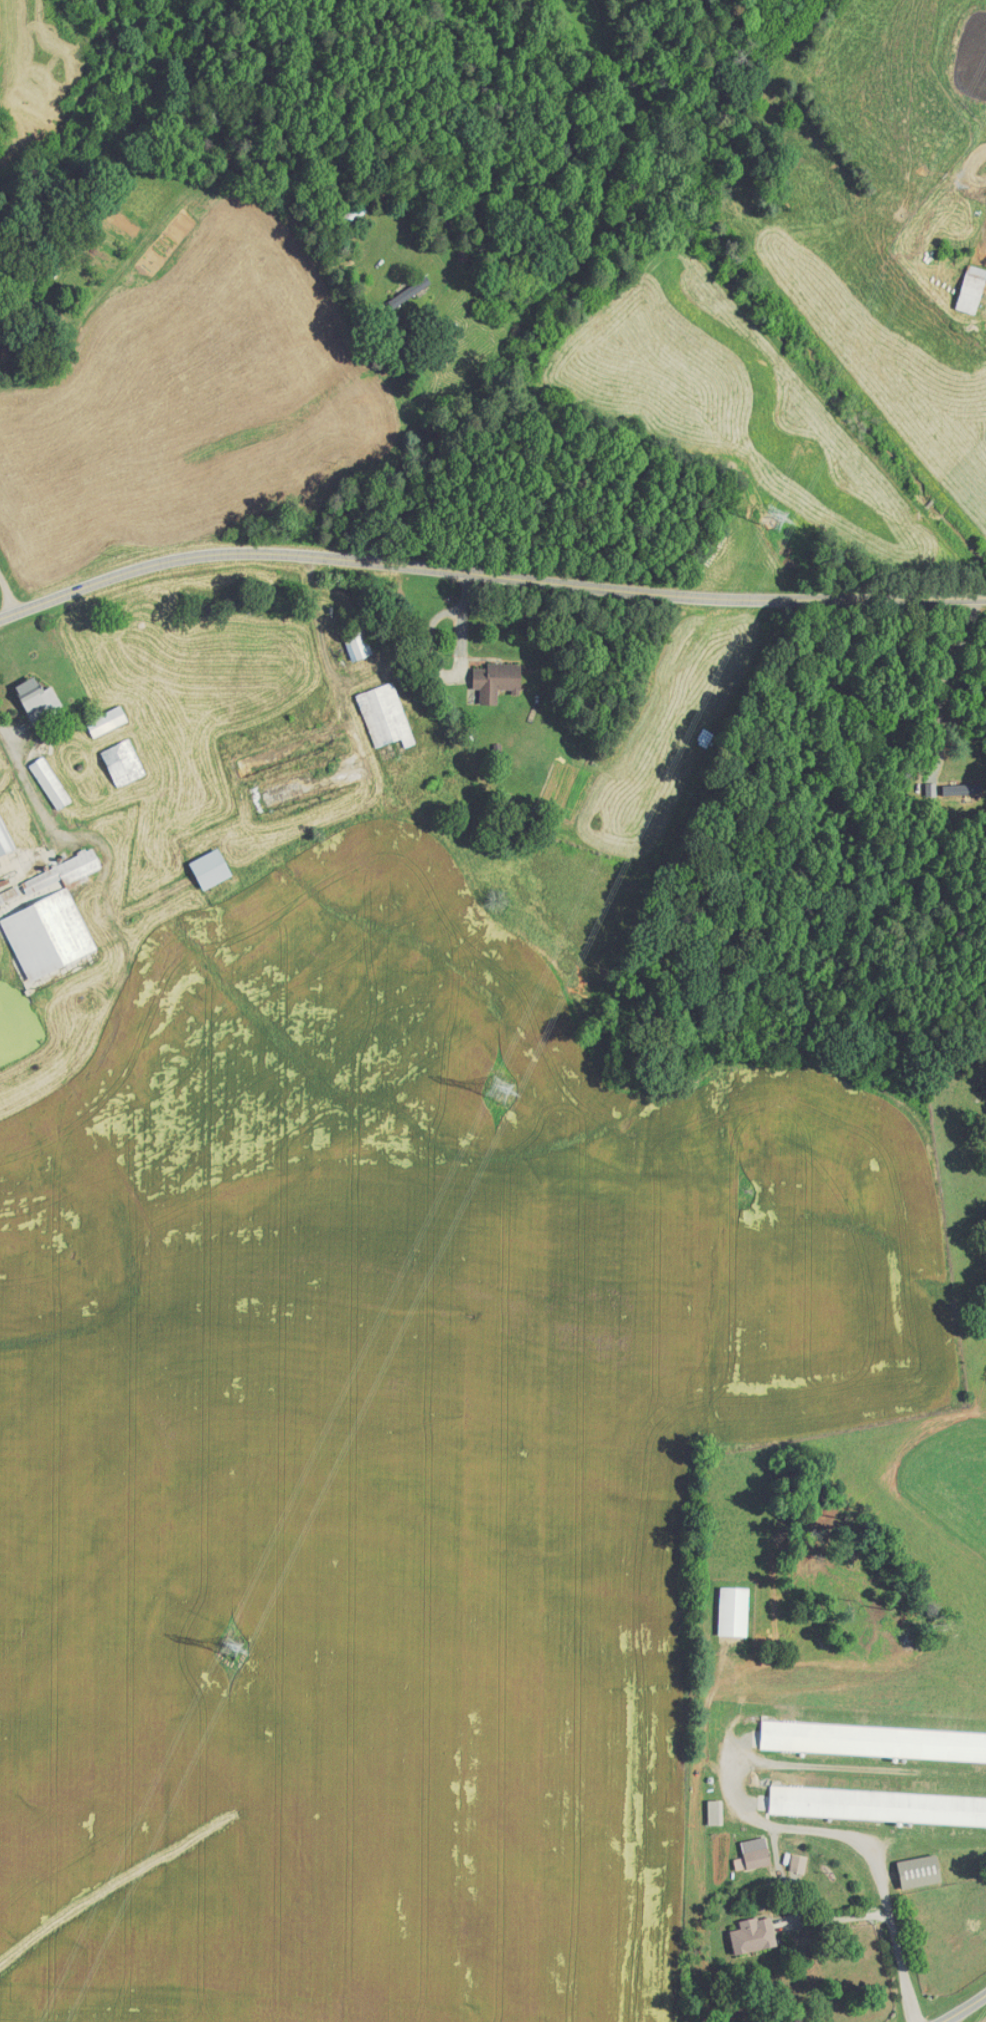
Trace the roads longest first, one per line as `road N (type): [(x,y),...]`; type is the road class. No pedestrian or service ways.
road 1 (residential): [(0,616),(146,566),(278,549),(660,596),(985,599)]
road 2 (residential): [(394,564),(406,469),(399,355),(440,291),(435,260),(340,155),(289,147)]

